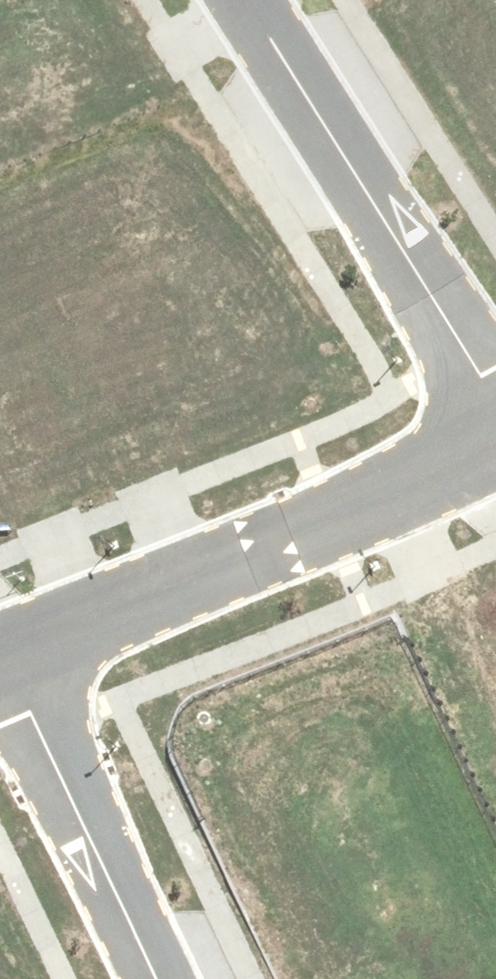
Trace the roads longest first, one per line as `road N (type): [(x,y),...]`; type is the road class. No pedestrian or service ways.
road 1 (residential): [(495,452),(31,655)]
road 2 (residential): [(243,0),(495,408)]
road 3 (residential): [(31,655),(178,978)]

